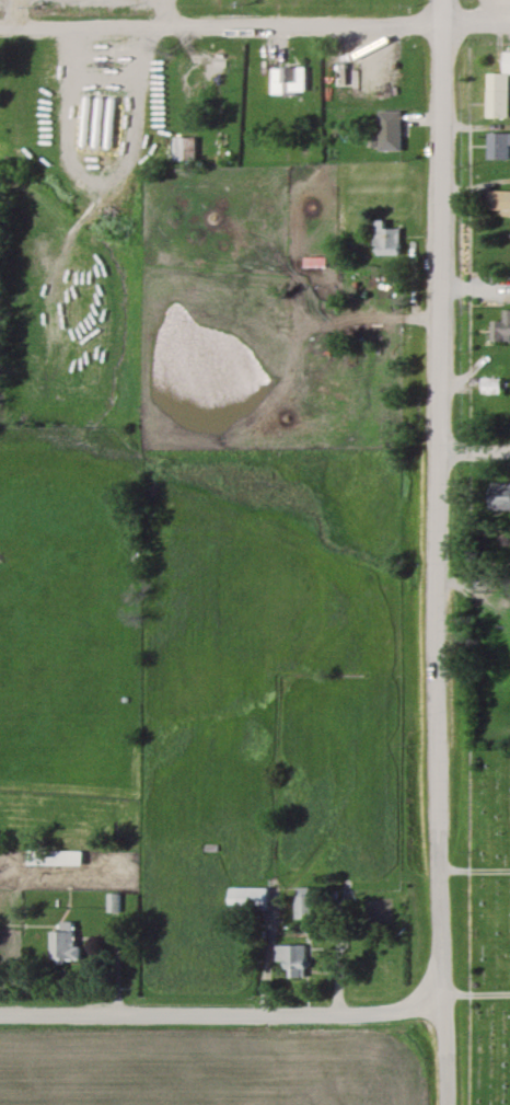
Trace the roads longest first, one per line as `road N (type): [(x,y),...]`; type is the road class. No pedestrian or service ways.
road 1 (tertiary): [(433,1000),(436,21)]
road 2 (residential): [(509,24),(0,27)]
road 3 (residential): [(0,1012),(374,1011),(433,1000)]

